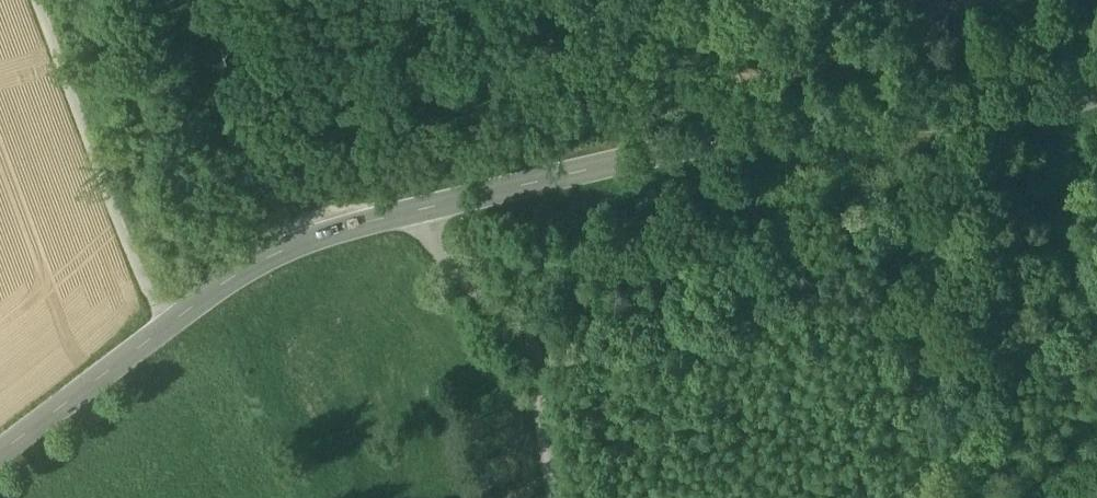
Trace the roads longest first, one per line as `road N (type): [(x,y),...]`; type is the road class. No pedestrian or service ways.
road 1 (secondary): [(1096,88),(716,155),(586,166),(288,244),(223,280),(0,451)]
road 2 (track): [(39,0),(162,329)]
road 3 (track): [(572,497),(557,367),(432,244),(424,205)]

